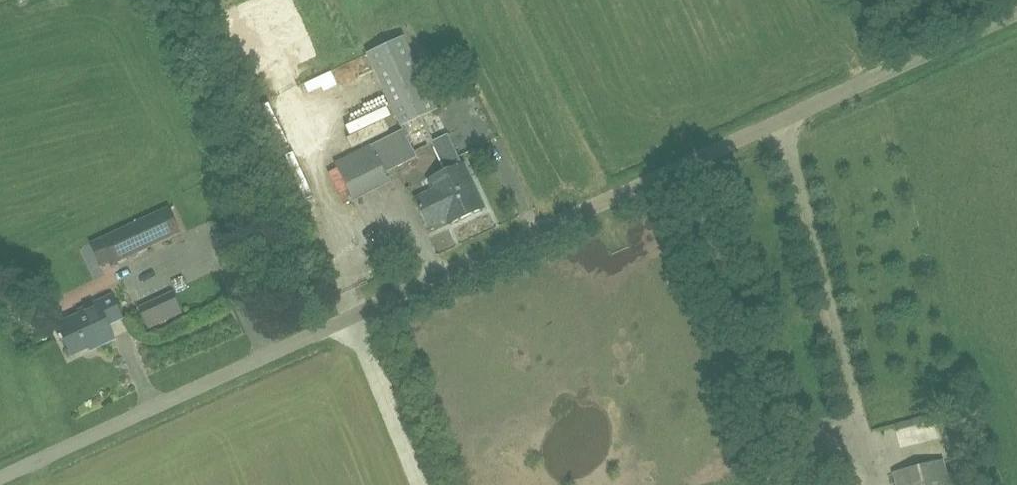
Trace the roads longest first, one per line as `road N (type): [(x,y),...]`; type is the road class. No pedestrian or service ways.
road 1 (unclassified): [(0,479),(1016,15)]

